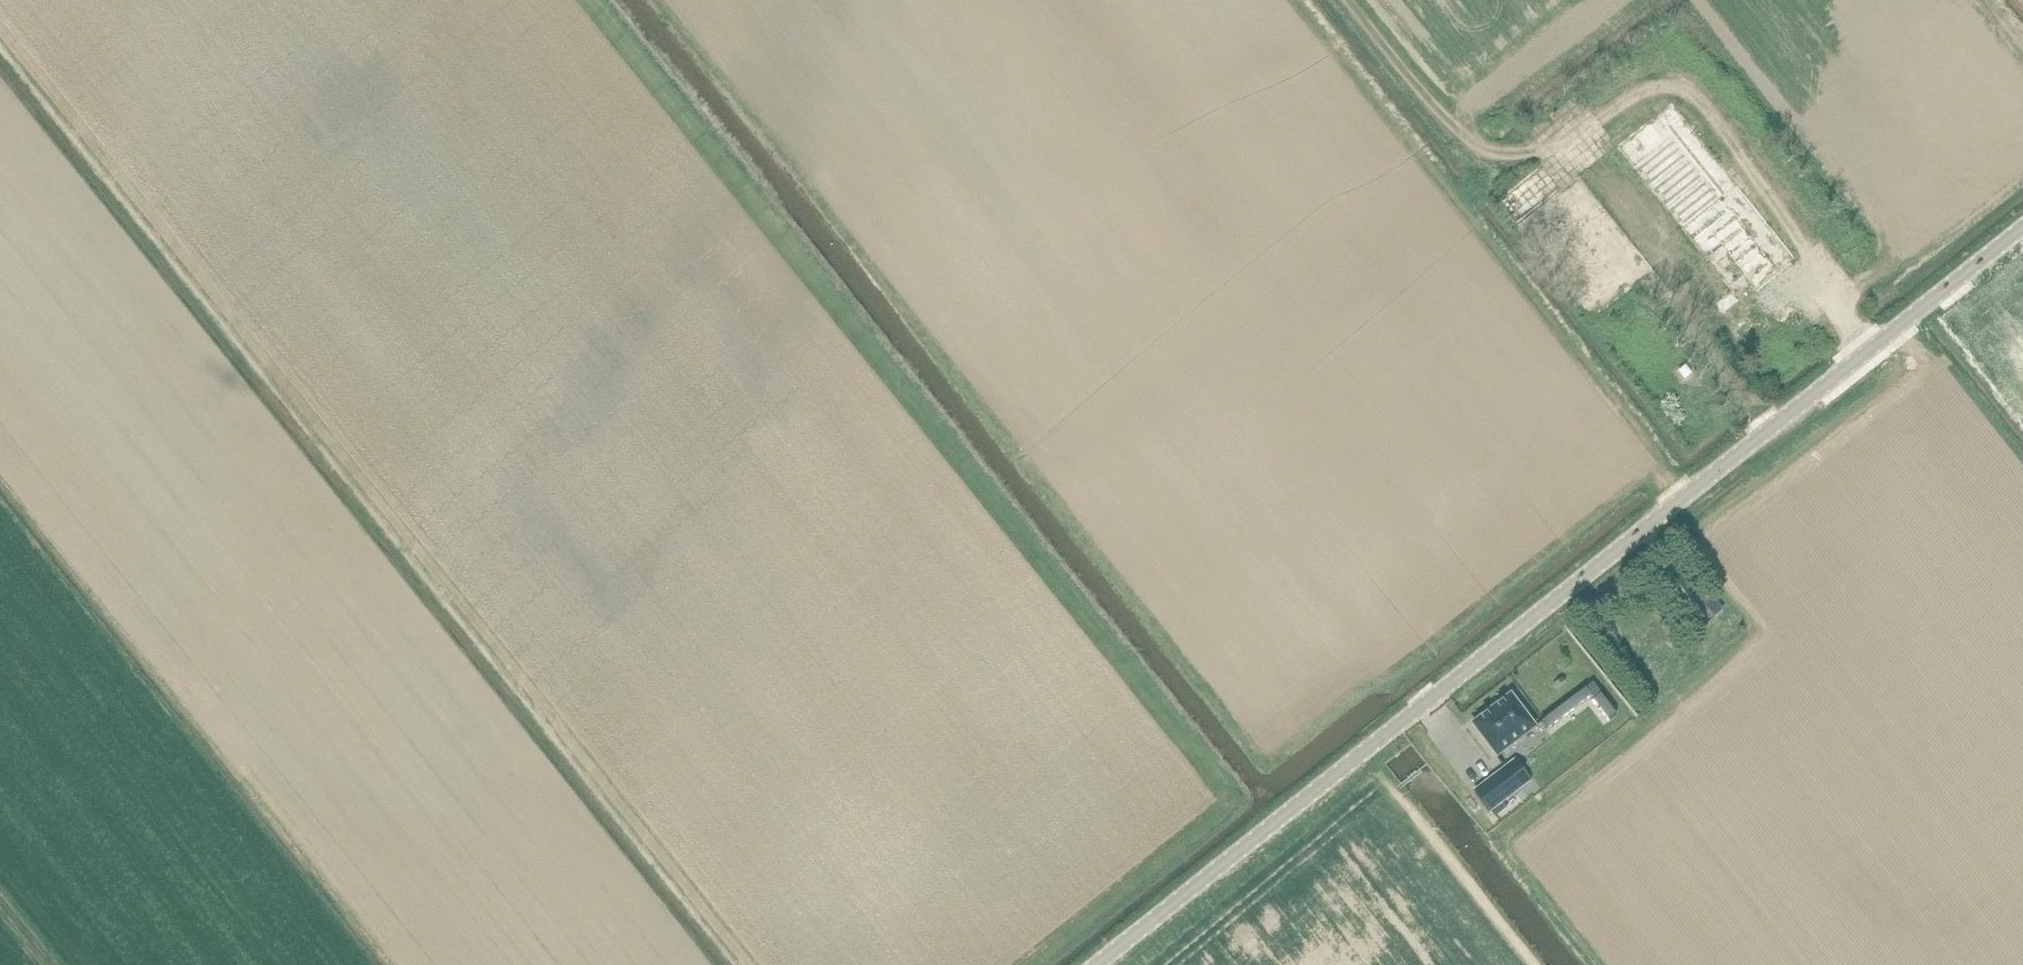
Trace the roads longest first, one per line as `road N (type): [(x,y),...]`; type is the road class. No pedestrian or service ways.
road 1 (unclassified): [(1096,964),(2022,229)]

